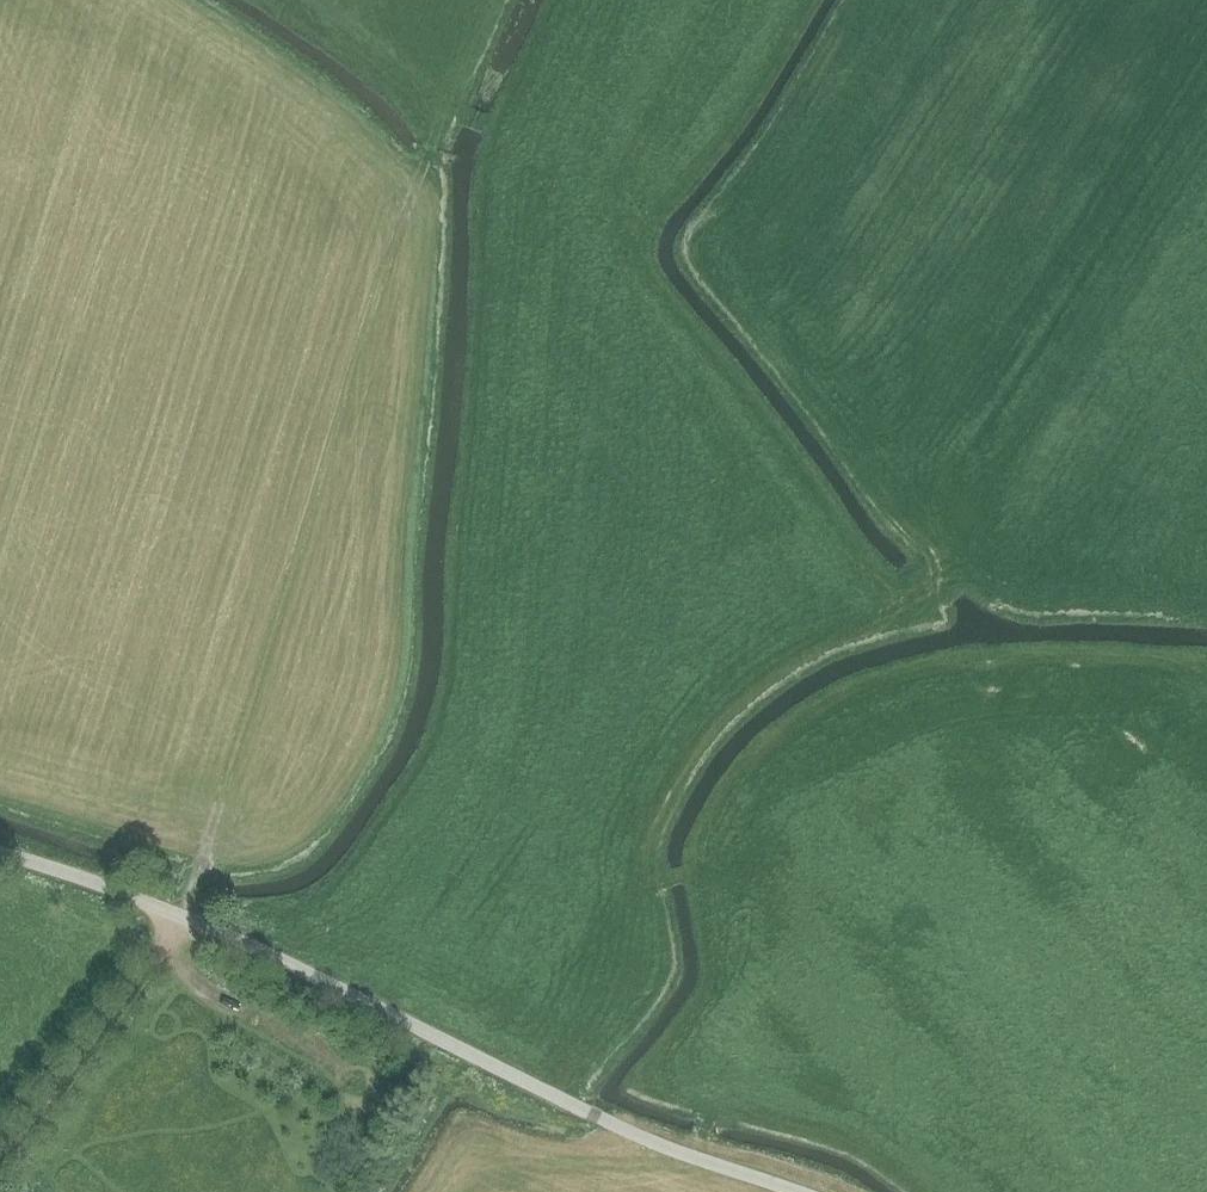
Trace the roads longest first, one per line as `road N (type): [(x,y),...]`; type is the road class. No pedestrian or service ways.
road 1 (unclassified): [(798,1191),(589,1116),(253,947),(0,850)]

